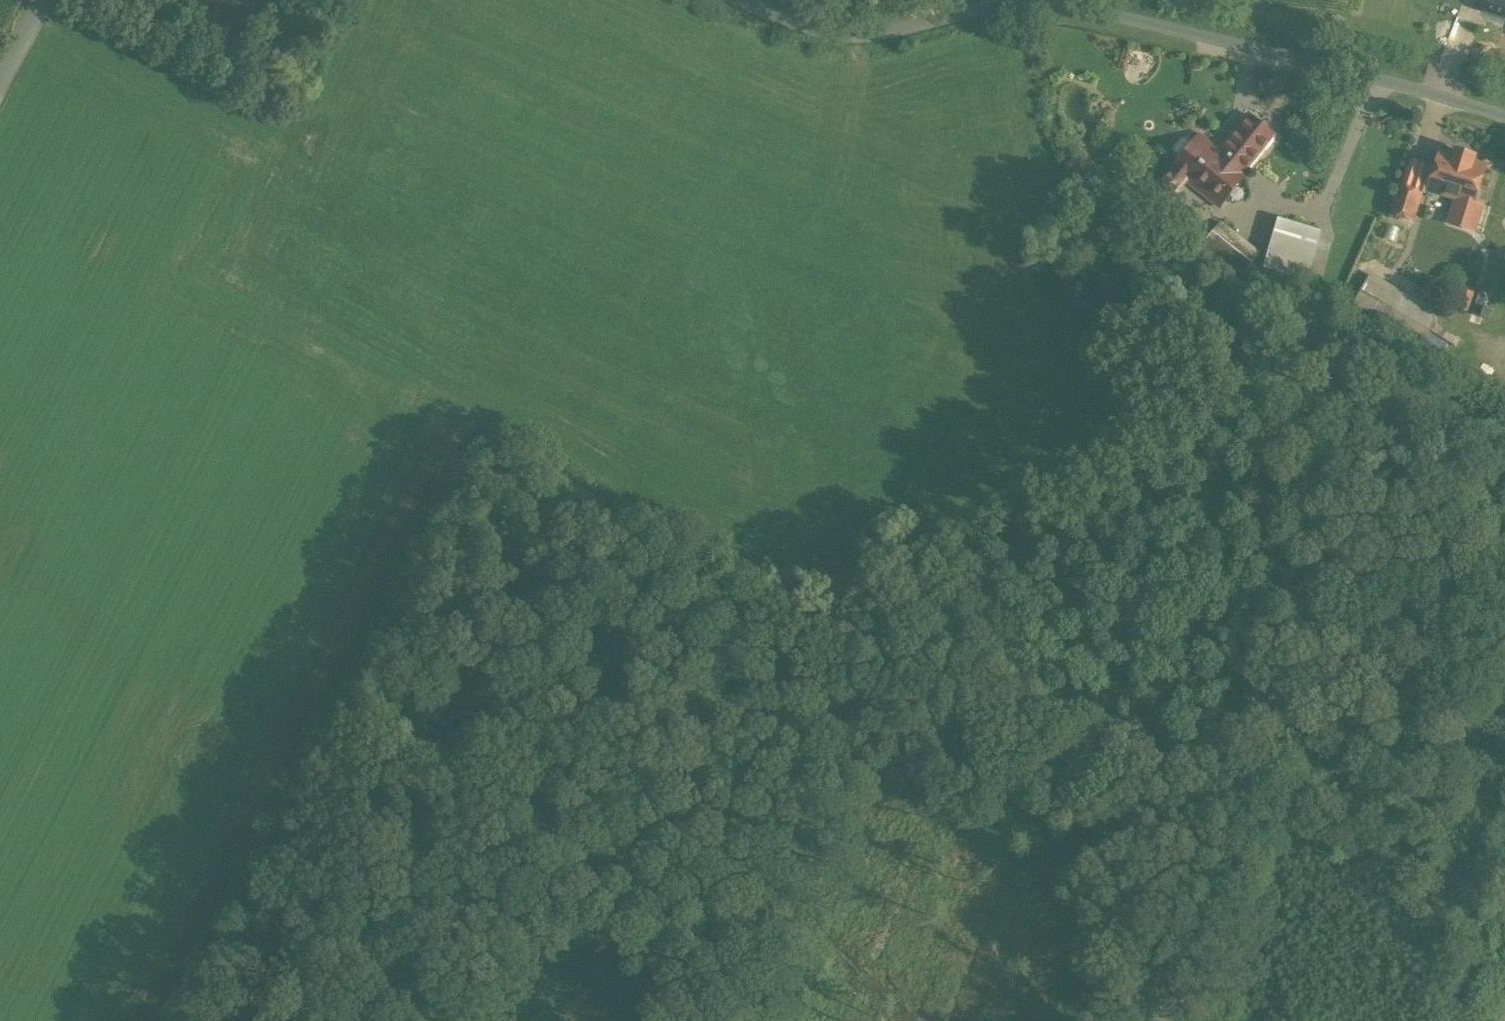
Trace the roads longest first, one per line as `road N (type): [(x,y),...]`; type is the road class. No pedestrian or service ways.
road 1 (unclassified): [(739,0),(846,37),(1014,4),(1053,5),(1376,76),(1504,116)]

